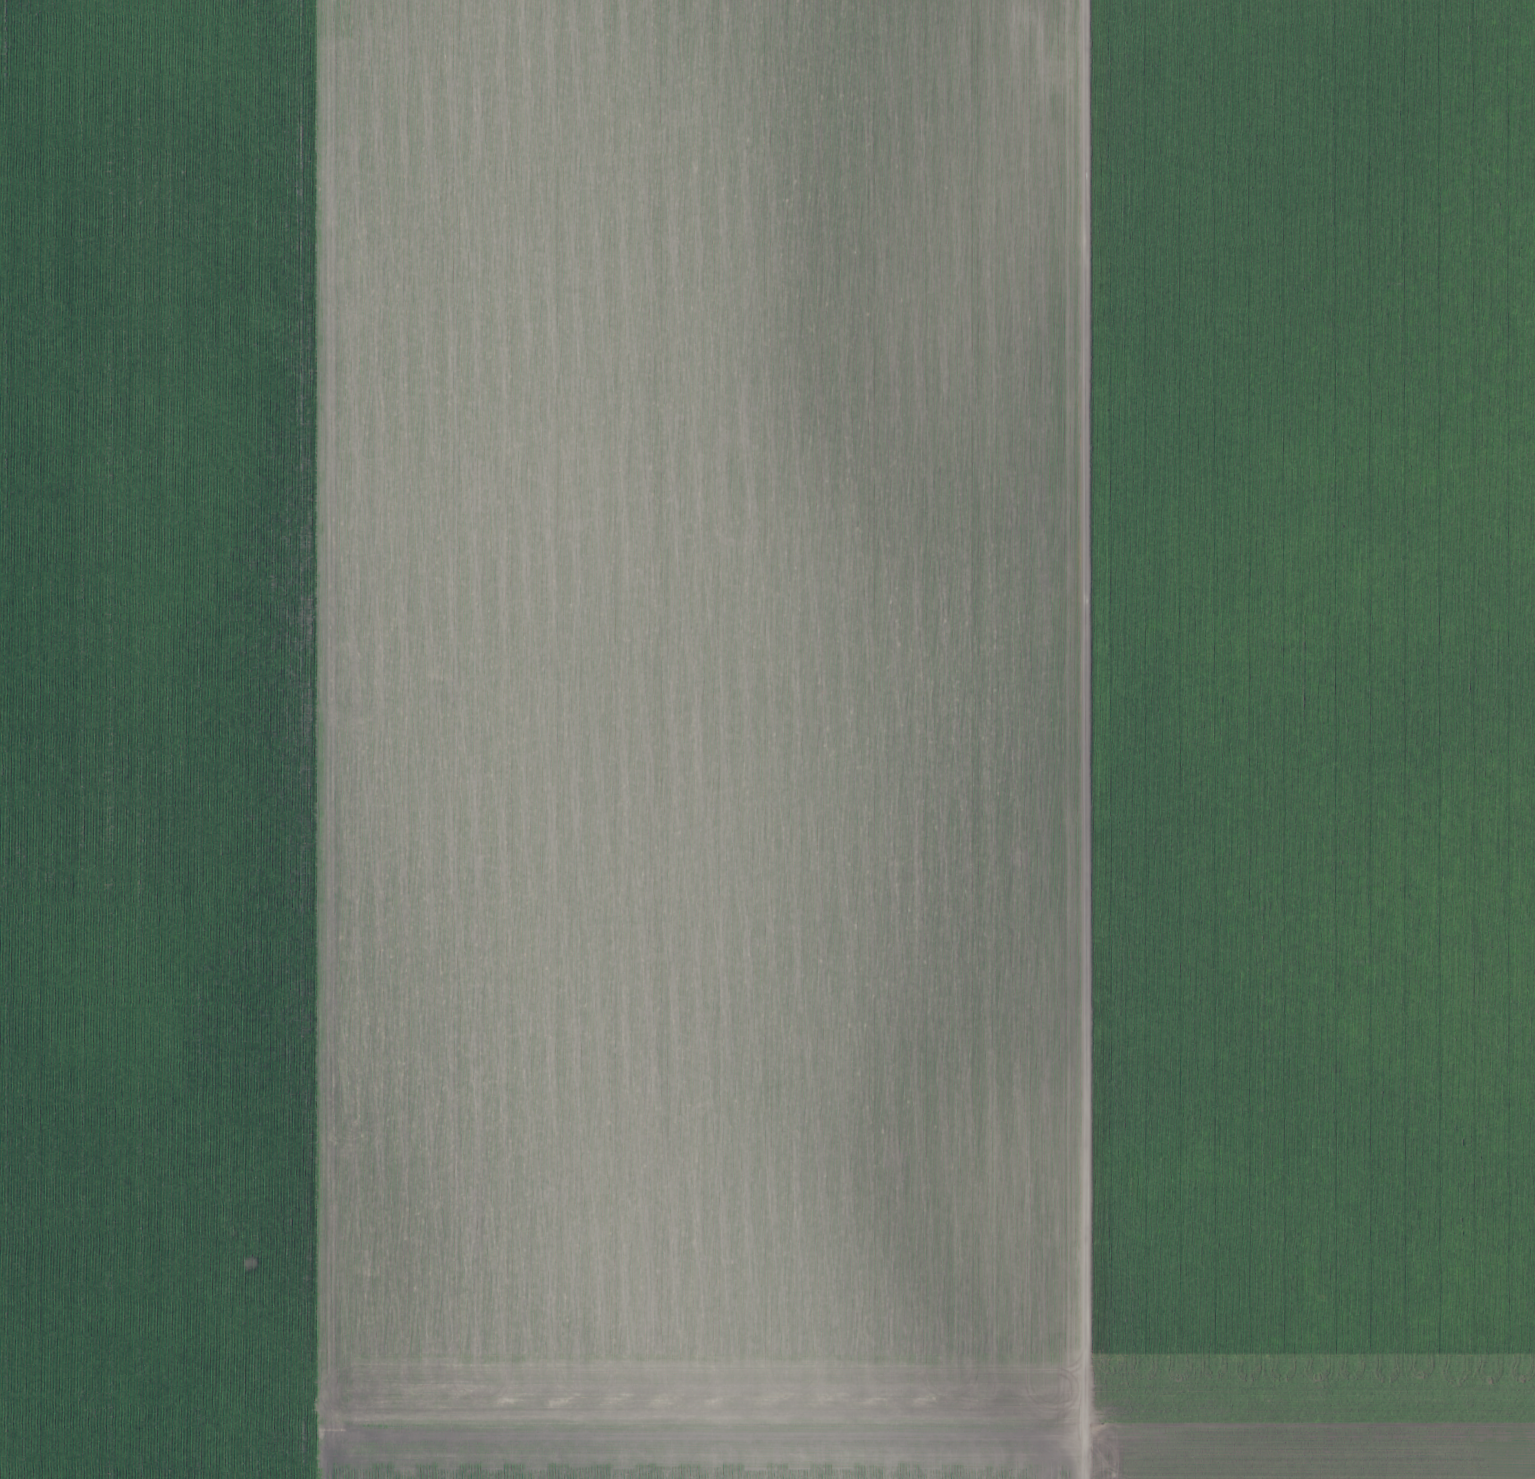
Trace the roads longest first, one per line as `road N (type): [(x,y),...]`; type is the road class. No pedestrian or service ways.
road 1 (residential): [(1097,1478),(1102,0)]

